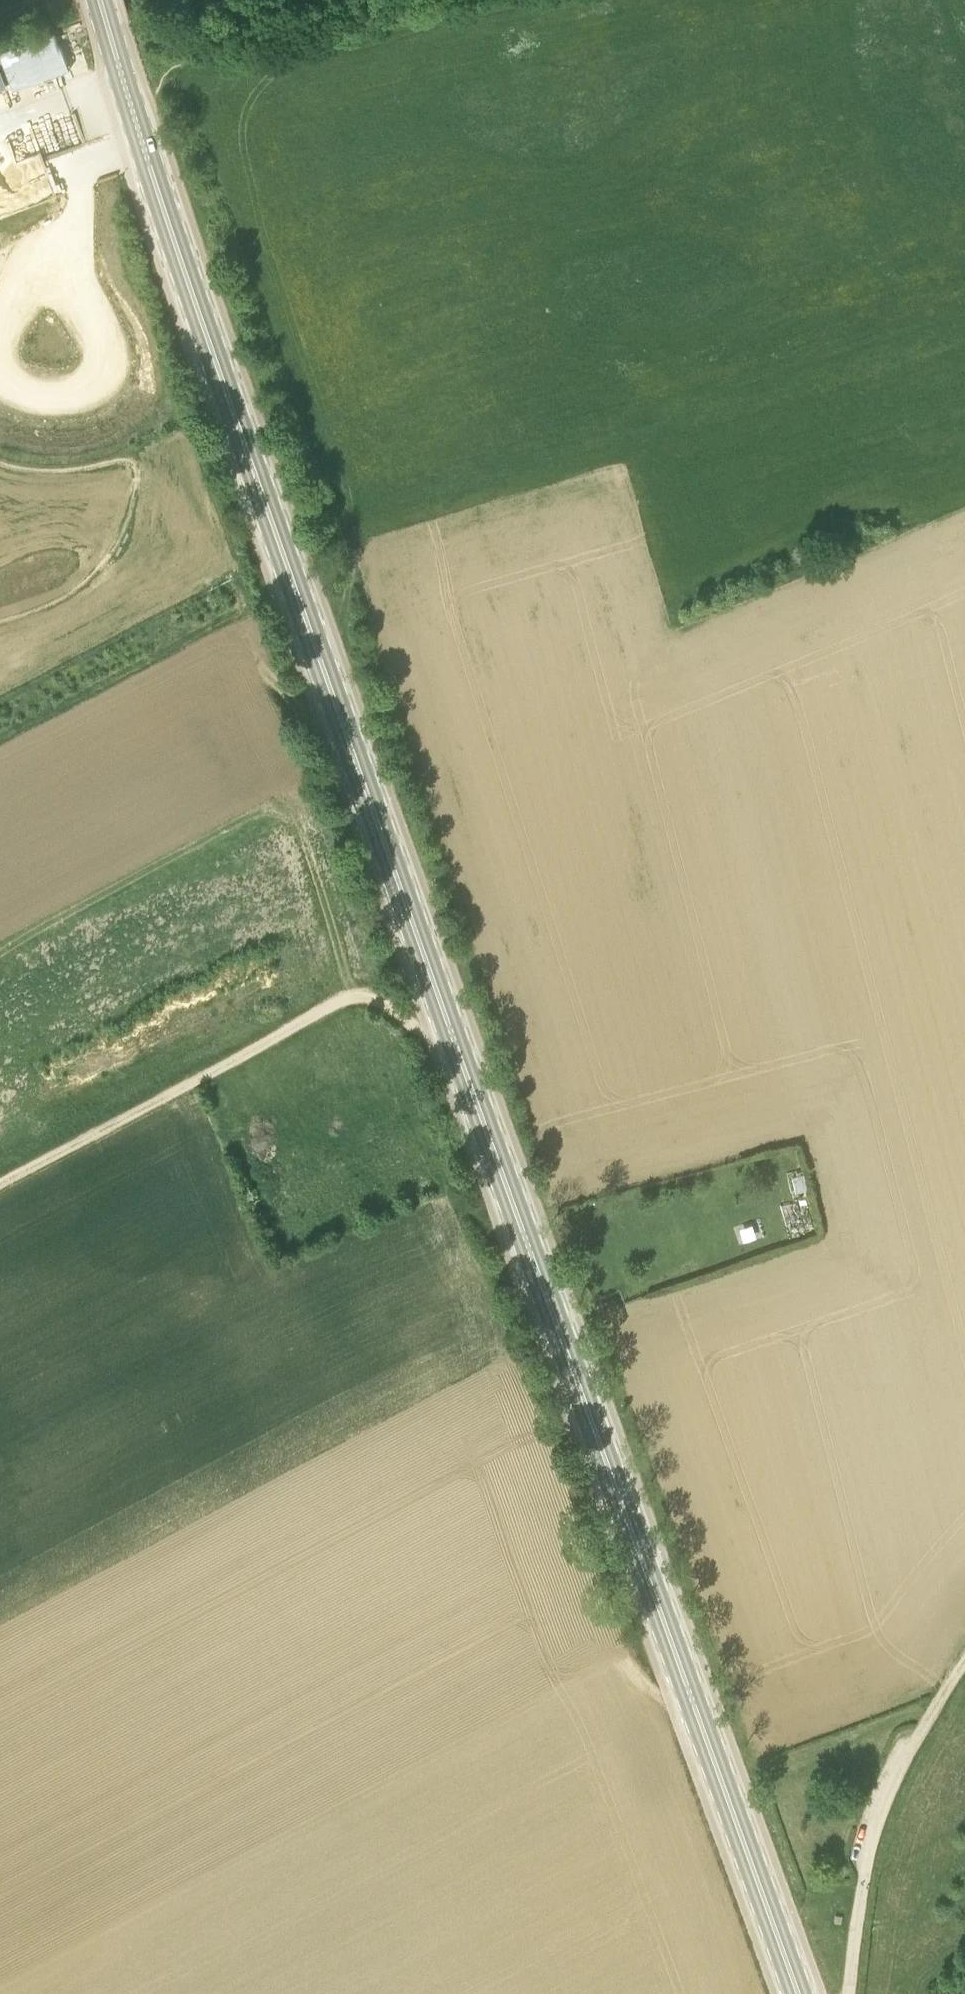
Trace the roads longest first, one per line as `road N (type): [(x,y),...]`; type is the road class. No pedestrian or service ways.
road 1 (tertiary): [(800,1993),(336,706),(172,234),(101,0)]
road 2 (track): [(470,1014),(425,1029),(378,1000),(347,999),(0,1182)]

